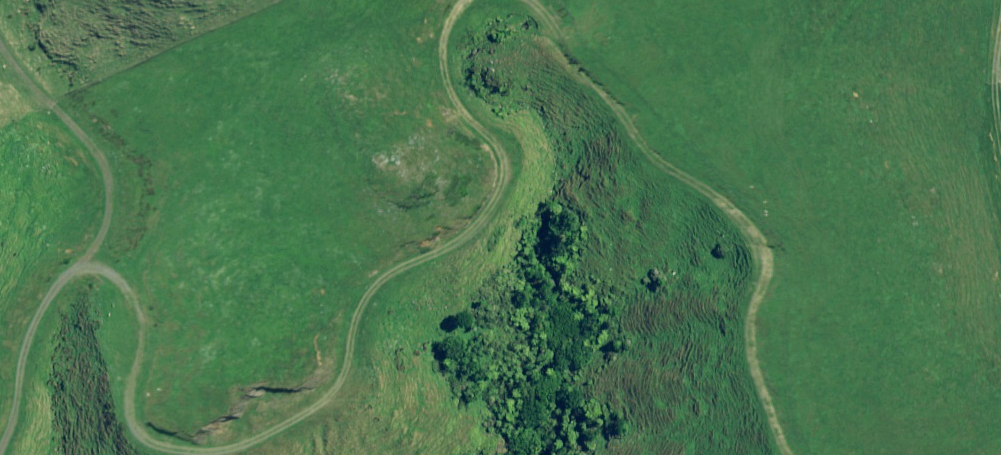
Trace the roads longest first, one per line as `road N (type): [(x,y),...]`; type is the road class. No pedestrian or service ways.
road 1 (unclassified): [(0,452),(27,316),(67,265),(97,268),(118,288),(136,323),(131,407),(162,440),(232,445),(261,438),(339,391),(365,285),(461,241),(501,187),(495,146),(437,81),(433,26),(452,0)]
road 2 (unclassified): [(530,0),(654,150),(748,234),(757,260),(755,355),(789,454)]
road 3 (track): [(82,264),(96,191),(87,142),(0,47)]
road 4 (unclassified): [(1000,174),(990,79),(1000,24)]

